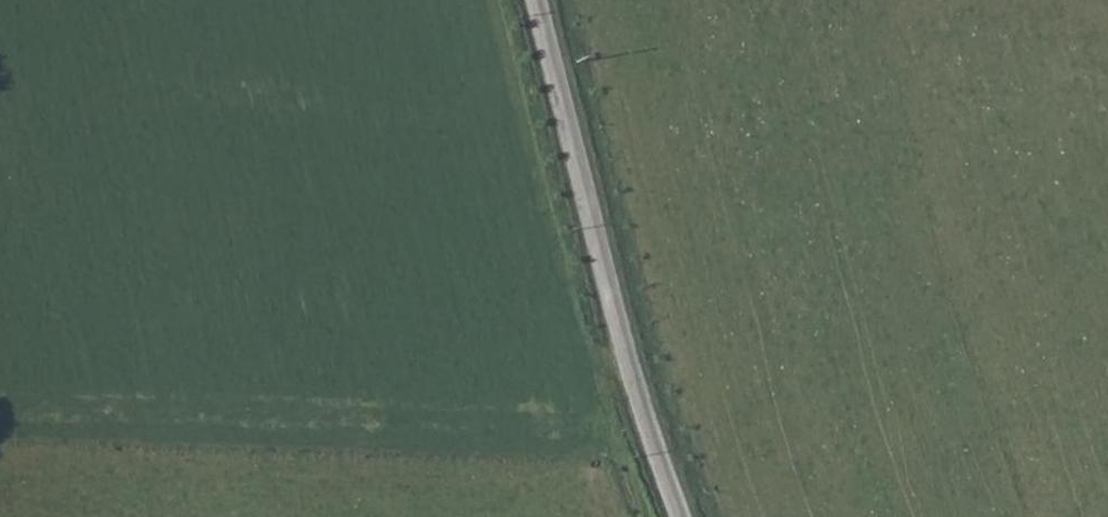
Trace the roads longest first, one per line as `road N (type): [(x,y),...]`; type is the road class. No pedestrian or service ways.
road 1 (unclassified): [(534,0),(634,410),(674,516)]

